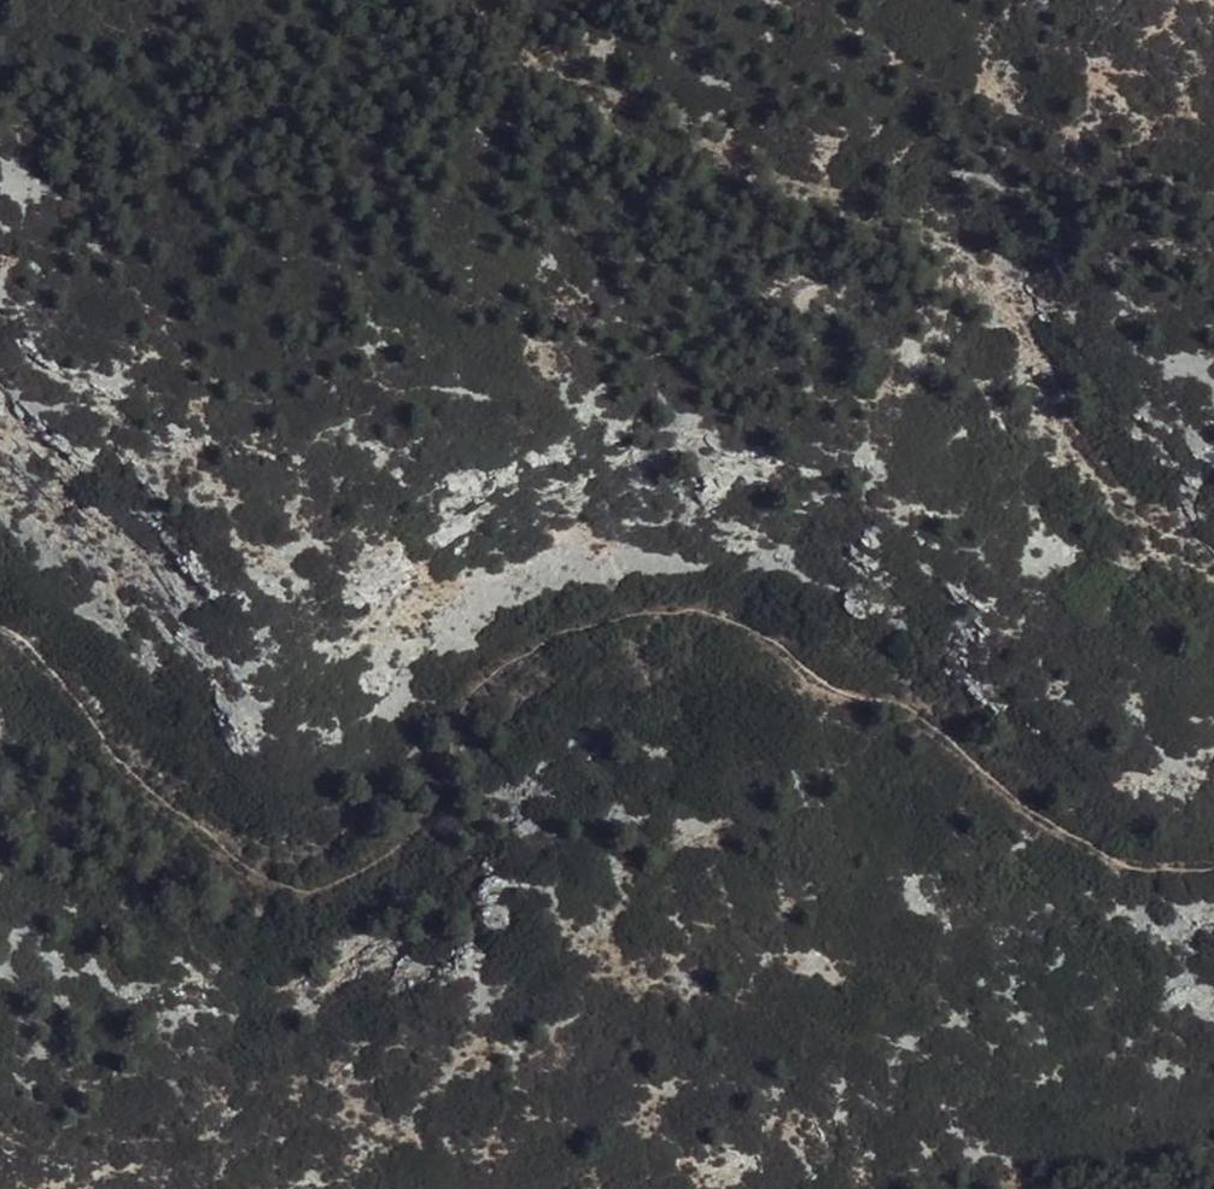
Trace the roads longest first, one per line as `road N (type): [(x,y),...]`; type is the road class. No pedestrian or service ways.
road 1 (track): [(0,609),(32,632),(119,736),(225,843),(321,893),(394,867),(447,799),(476,696),(532,645),(621,613),(713,605),(823,683),(916,719),(1102,839),(1213,858)]

